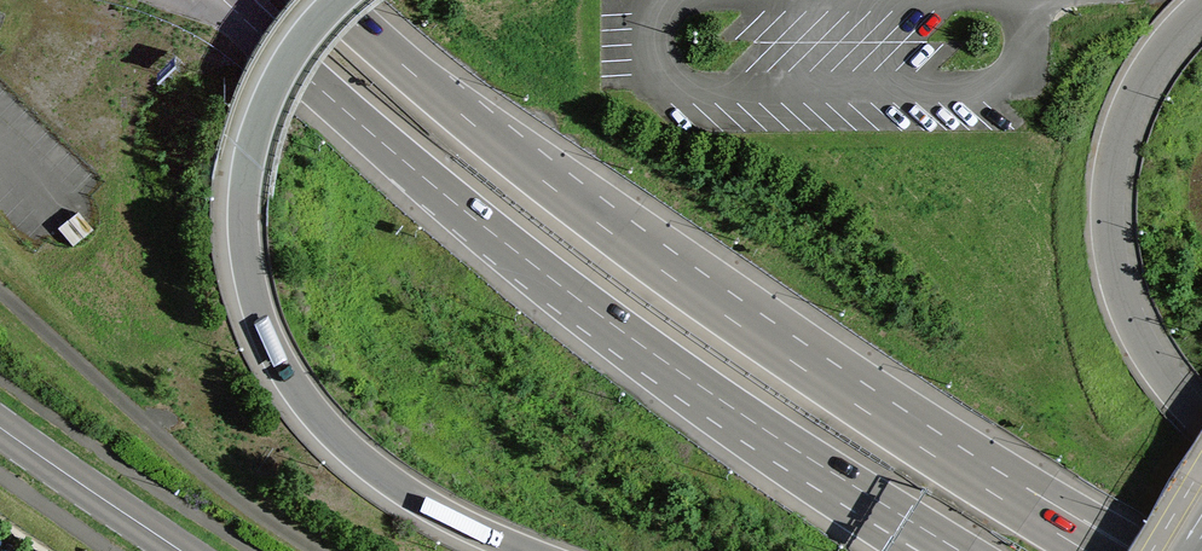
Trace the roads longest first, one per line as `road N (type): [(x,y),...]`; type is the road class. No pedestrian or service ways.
road 1 (motorway): [(221,0),(444,199),(557,285),(729,408),(961,550)]
road 2 (motorway): [(1047,526),(675,277),(522,161),(335,0)]
road 3 (motorway): [(339,0),(286,66),(261,122),(242,208),(255,296),(288,373),(358,457),(446,516),(529,550)]
road 4 (motorway): [(1201,411),(1139,330),(1122,289),(1112,197),(1120,141),(1145,75),(1201,10)]
road 5 (secondary): [(184,550),(0,429)]

